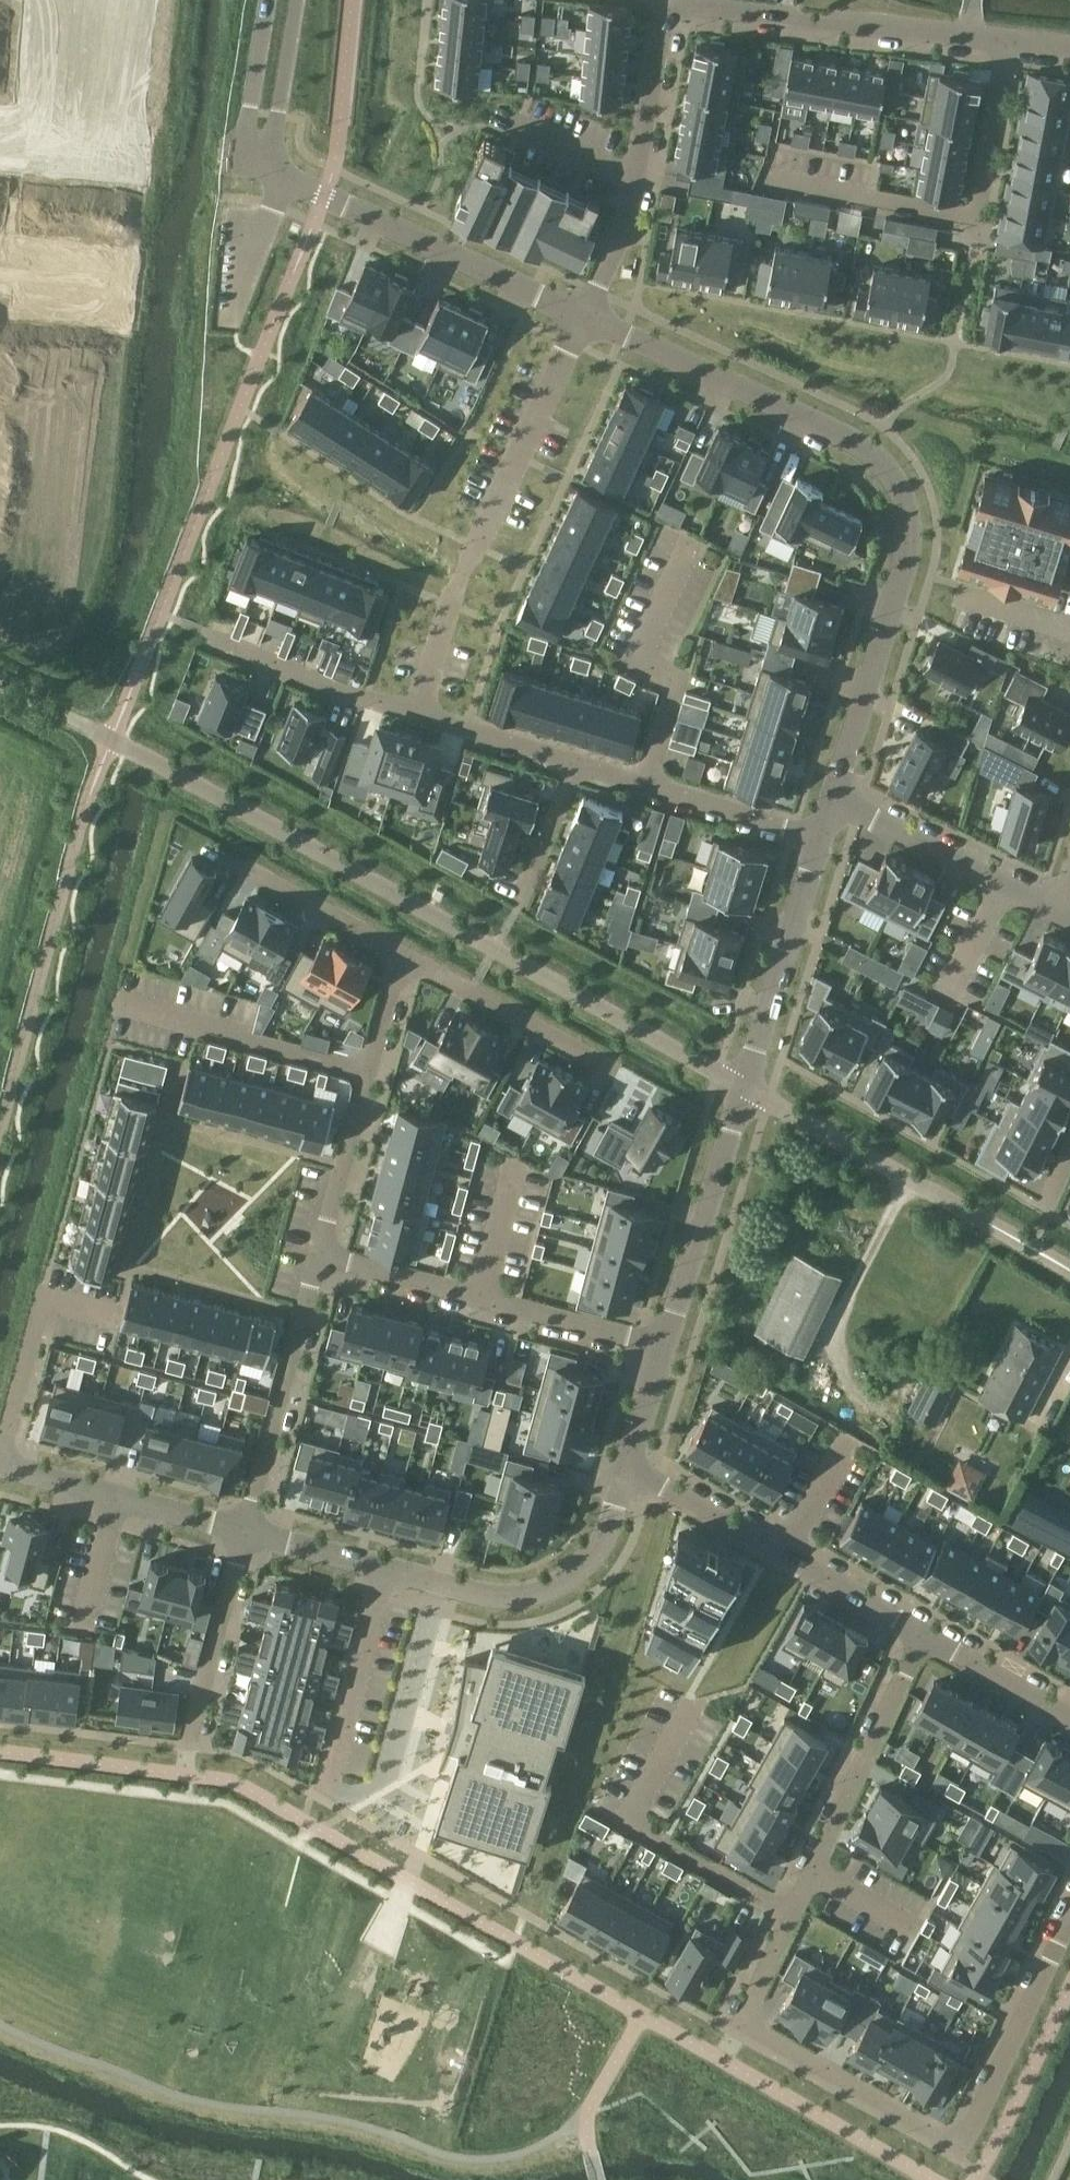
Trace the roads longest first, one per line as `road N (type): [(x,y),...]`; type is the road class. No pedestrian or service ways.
road 1 (residential): [(923,1635),(745,2025),(962,2146),(1069,1914)]
road 2 (residential): [(742,1087),(114,739)]
road 3 (residential): [(587,318),(866,449),(896,483),(908,549),(835,803)]
road 4 (residential): [(416,714),(464,573),(587,318)]
road 5 (residential): [(270,167),(587,318)]
road 6 (residential): [(321,1254),(660,1344)]
road 7 (residential): [(622,1461),(923,1635)]
road 8 (residential): [(587,318),(639,178),(664,2)]
road 9 (residential): [(321,1254),(404,950)]
road 10 (residential): [(622,1461),(579,1573),(522,1592),(390,1569)]
road 11 (residential): [(664,2),(969,35)]
road 12 (residential): [(0,372),(94,381),(72,590)]
road 13 (residential): [(247,1528),(321,1254)]
road 14 (residential): [(742,1087),(660,1344)]
road 15 (residential): [(817,839),(742,1087)]
road 16 (residential): [(247,1528),(0,1466)]
road 17 (residential): [(577,764),(817,839)]
road 18 (residential): [(835,803),(1059,914)]
road 19 (residential): [(404,950),(616,1073)]
road 20 (residential): [(243,160),(0,135)]
road 21 (residential): [(390,1569),(327,1802)]
road 22 (residential): [(1013,41),(969,278)]
road 23 (residential): [(203,629),(416,714)]
road 24 (residential): [(193,1747),(247,1528)]
road 25 (residential): [(270,167),(296,0)]
road 26 (residential): [(416,714),(577,764)]
road 27 (residential): [(0,1462),(42,1299)]
road 28 (residential): [(923,1635),(1069,1717)]
road 29 (residential): [(1069,1272),(926,1189)]
road 30 (residential): [(259,873),(404,950)]
road 31 (residential): [(267,0),(243,160)]
road 32 (residential): [(577,764),(518,904)]
road 33 (residential): [(390,1569),(247,1528)]
road 34 (unclassified): [(114,739),(0,686)]
road 35 (residential): [(660,1344),(622,1461)]

